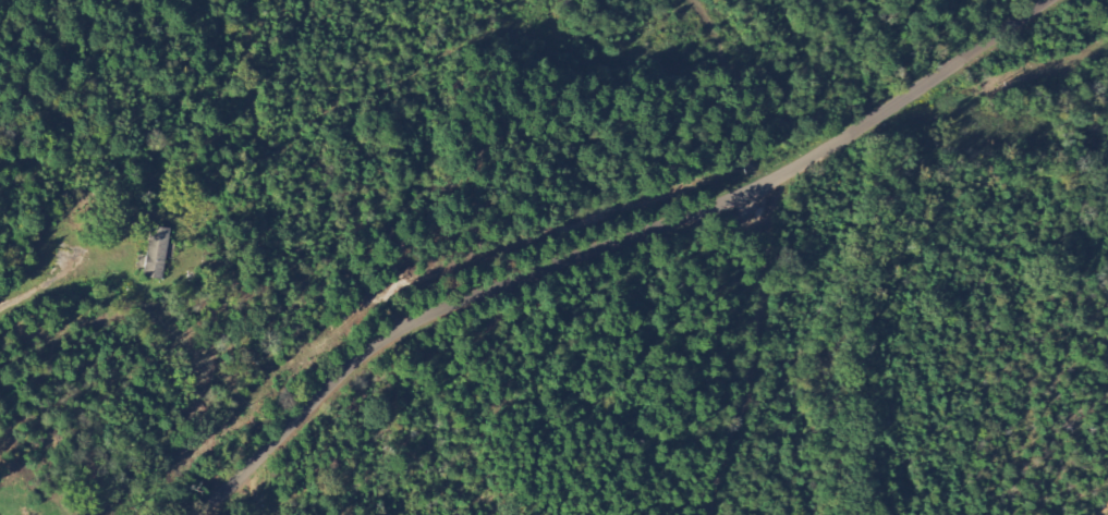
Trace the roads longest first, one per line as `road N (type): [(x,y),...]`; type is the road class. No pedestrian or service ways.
road 1 (residential): [(198,514),(369,348),(403,327),(782,173),(1047,0)]

